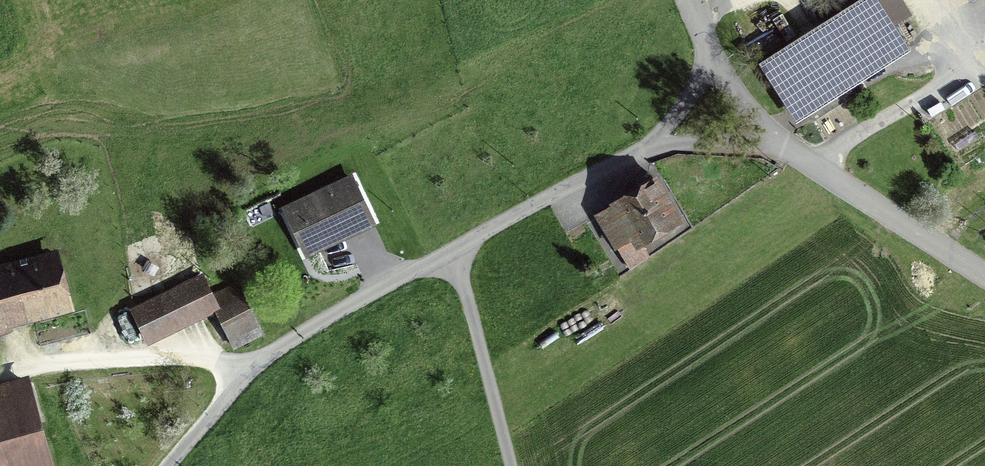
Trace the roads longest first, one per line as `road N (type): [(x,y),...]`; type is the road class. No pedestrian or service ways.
road 1 (unclassified): [(730,102),(305,328),(168,465)]
road 2 (residential): [(730,102),(776,145),(984,277)]
road 3 (track): [(507,465),(449,249)]

